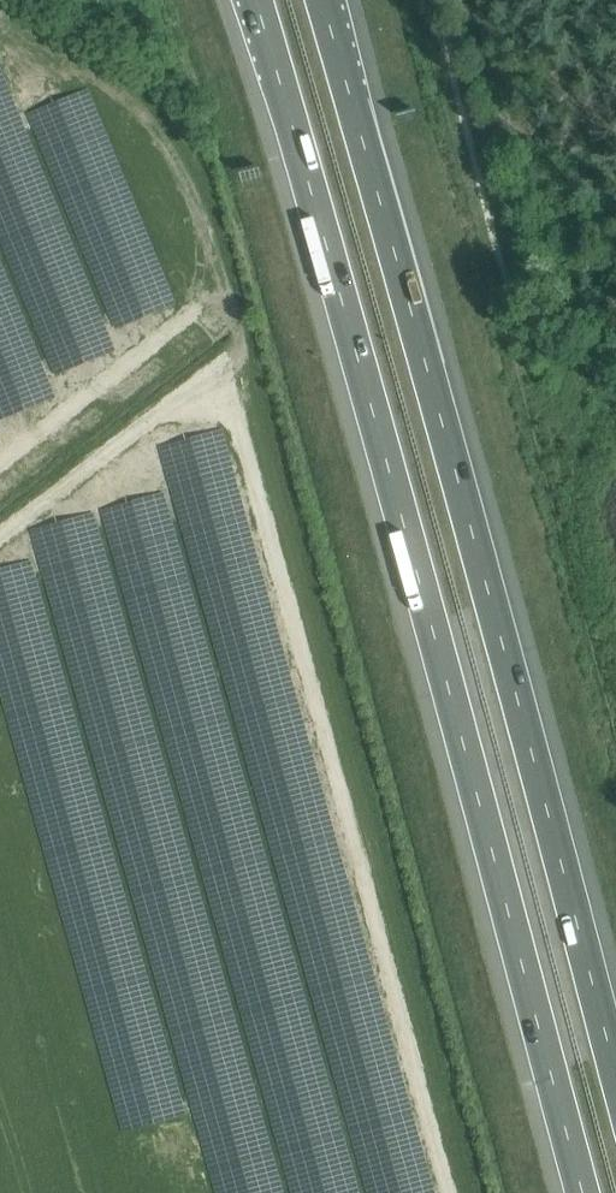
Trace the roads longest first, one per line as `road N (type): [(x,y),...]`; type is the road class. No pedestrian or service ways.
road 1 (motorway): [(258,0),(360,344),(586,1192)]
road 2 (motorway): [(615,1067),(322,0)]
road 3 (track): [(439,0),(483,202),(523,316),(615,382)]

